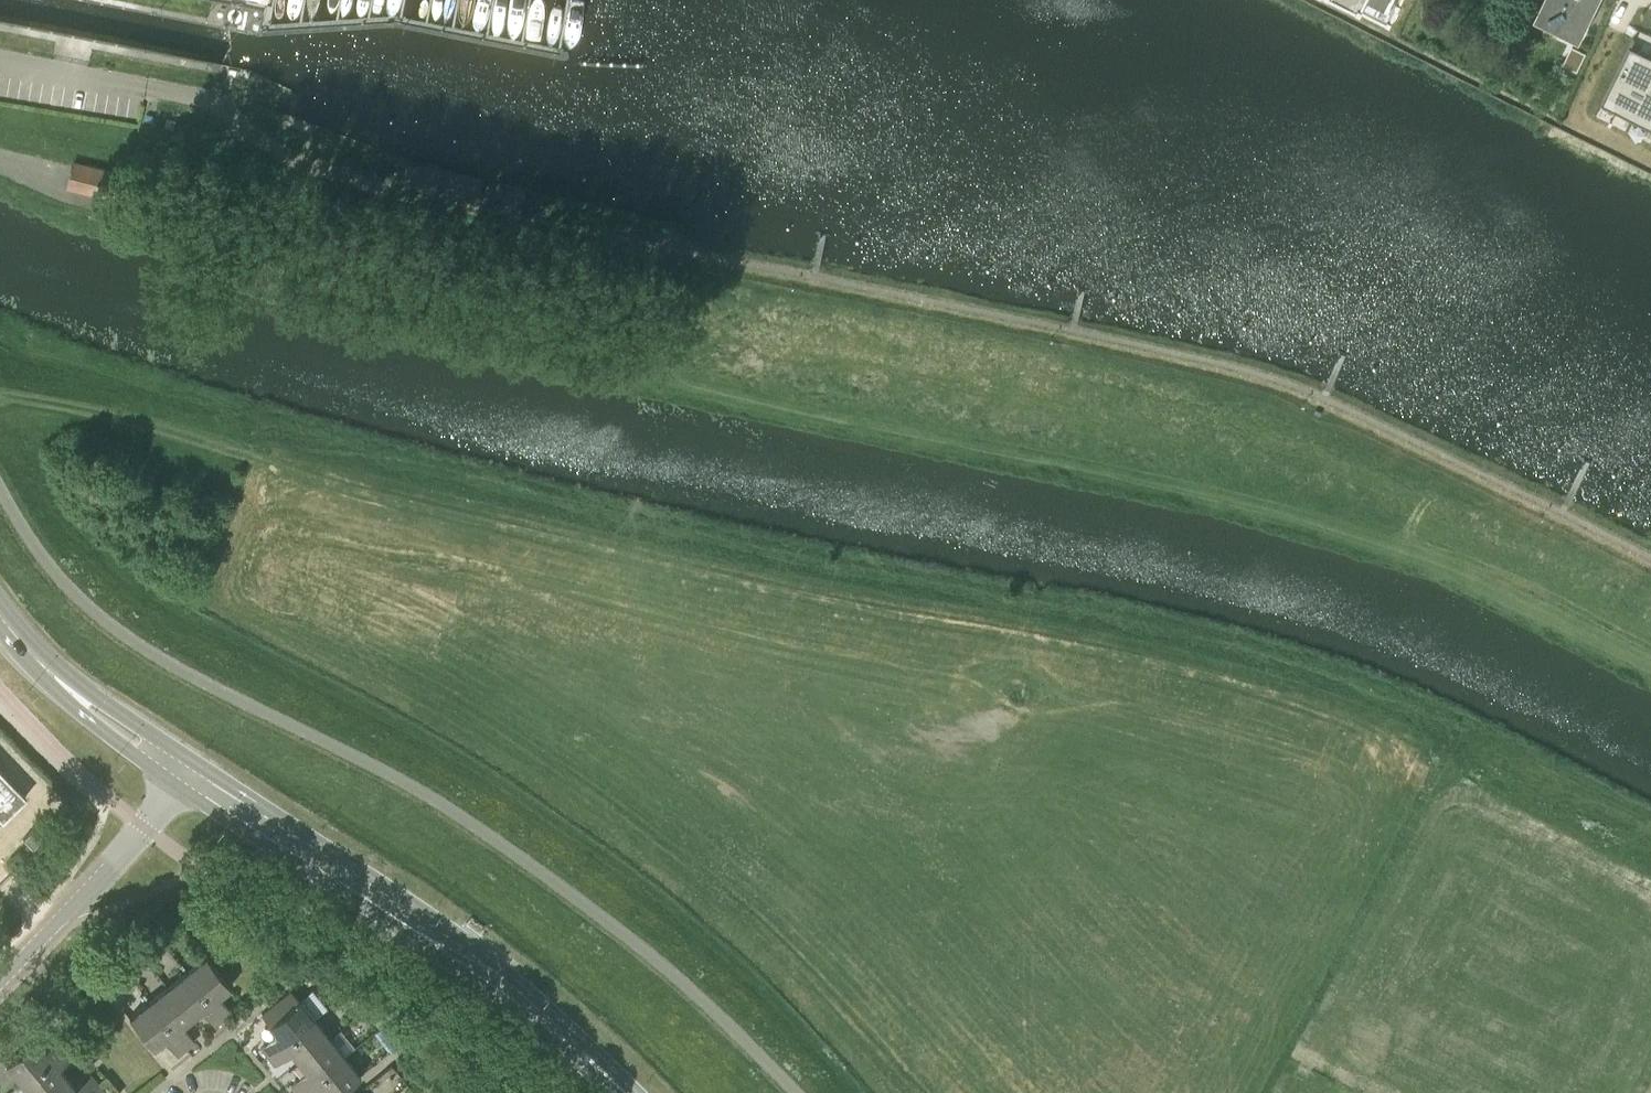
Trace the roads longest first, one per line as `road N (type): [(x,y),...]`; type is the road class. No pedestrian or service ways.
road 1 (secondary): [(617,1092),(466,958),(187,774)]
road 2 (tertiary): [(0,977),(187,774)]
road 3 (secondary): [(187,774),(91,708),(0,615)]

